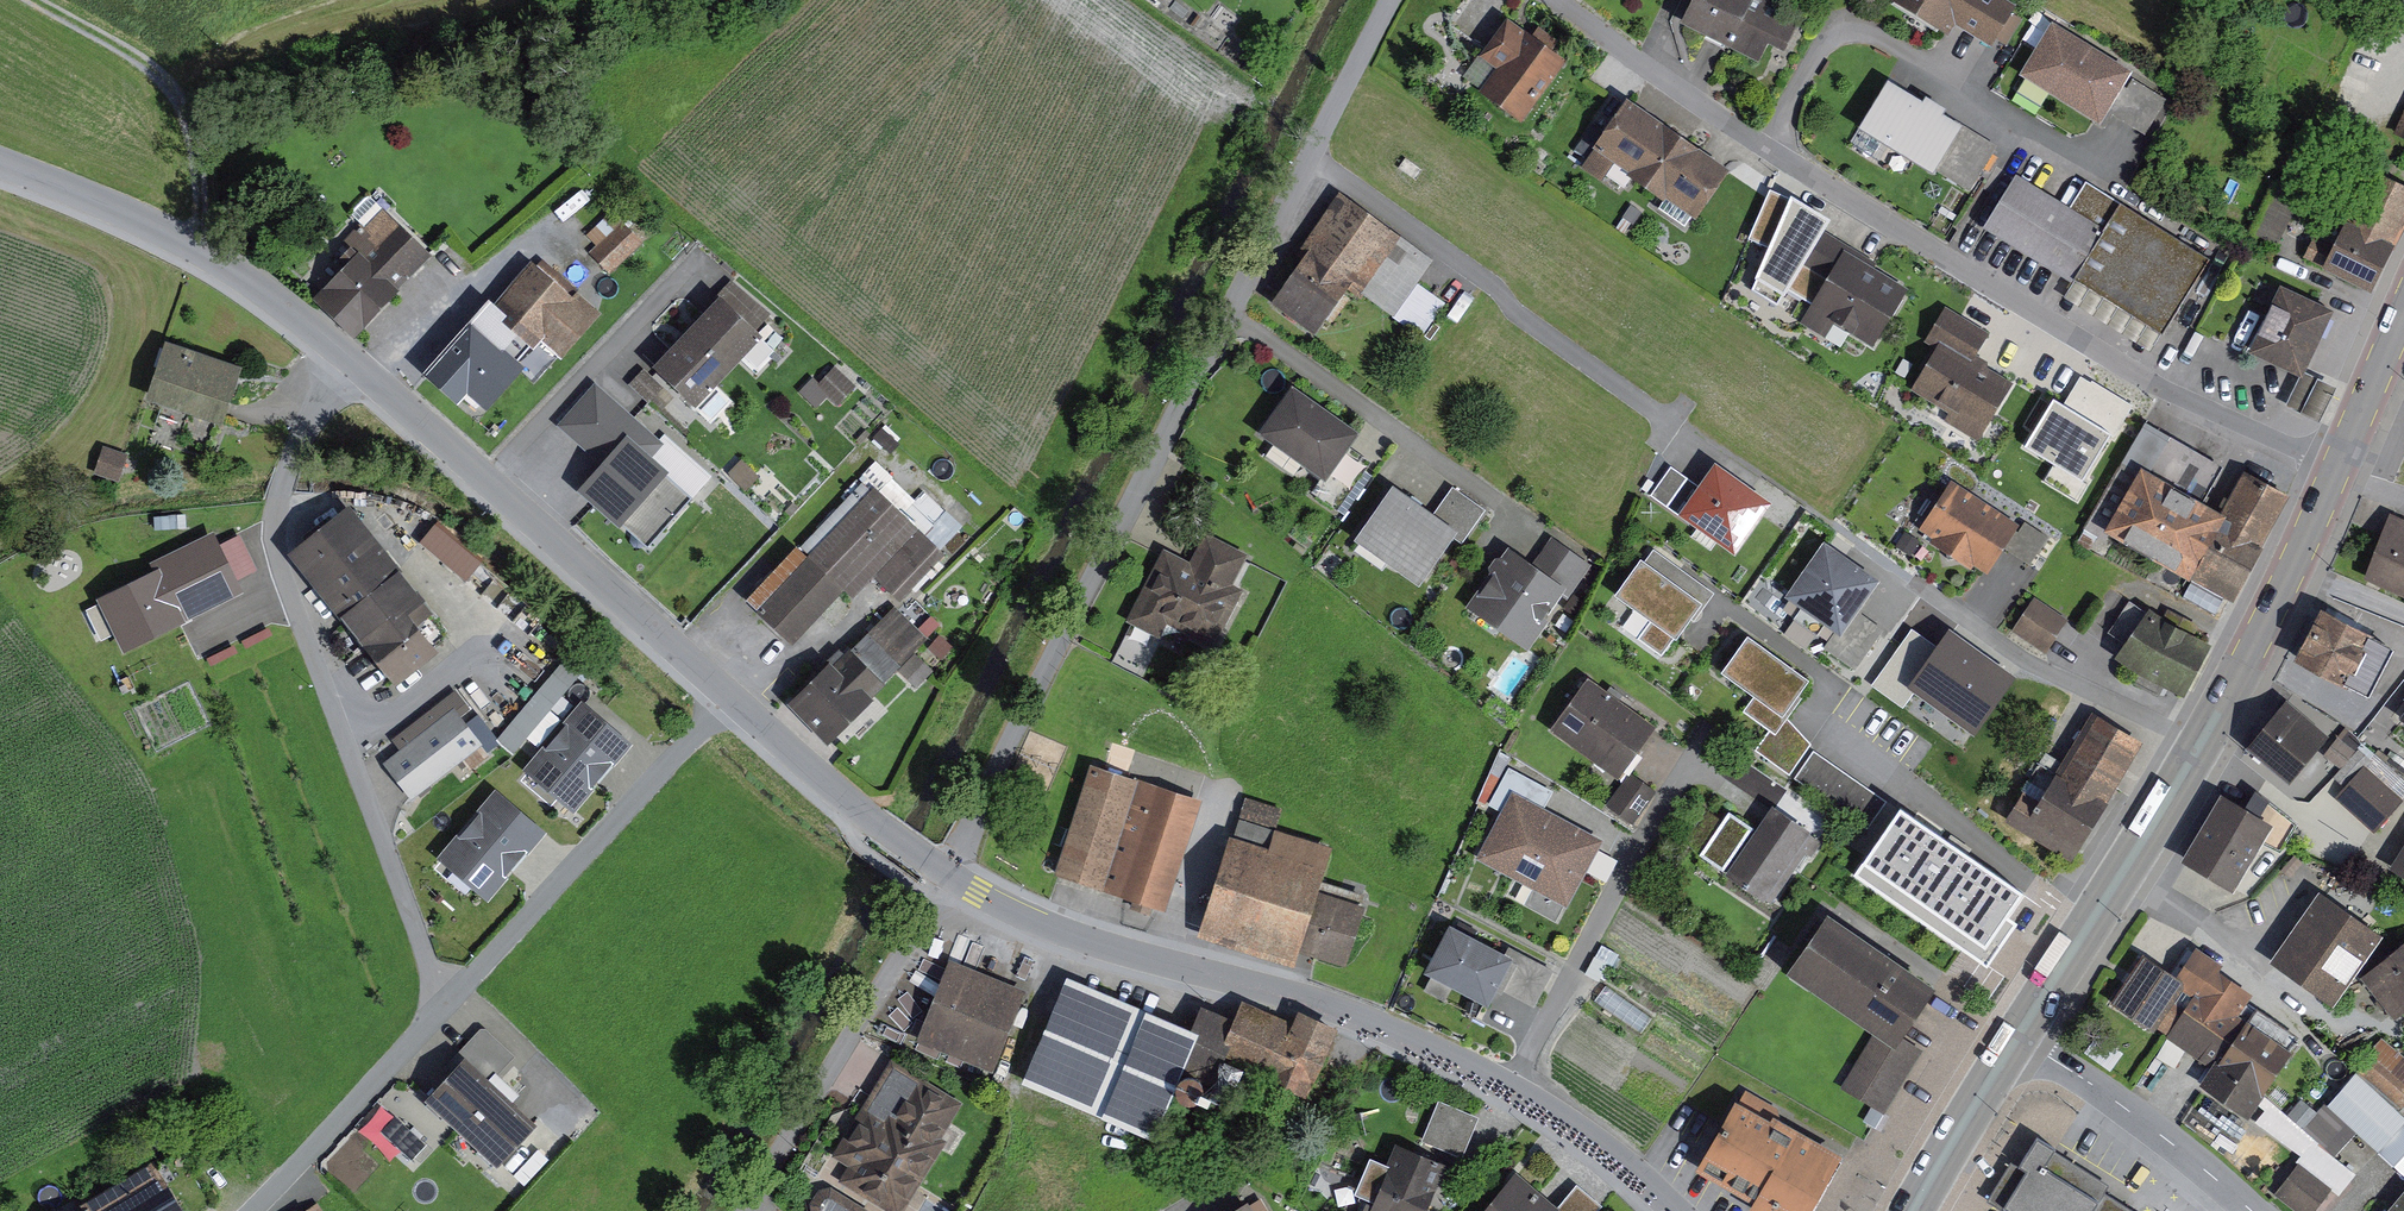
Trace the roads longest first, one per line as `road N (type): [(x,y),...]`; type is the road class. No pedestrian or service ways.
road 1 (residential): [(950,876),(1018,724),(1392,0)]
road 2 (residential): [(1564,0),(1768,146),(2332,476)]
road 3 (tertiary): [(1667,1210),(1564,1125),(1448,1059),(1301,1000),(1056,930),(950,876)]
road 4 (residential): [(344,356),(316,401),(274,536),(450,1002)]
road 5 (primary): [(2332,476),(2274,611),(2205,737),(2019,1036)]
road 6 (tertiary): [(733,698),(344,356)]
road 7 (unclassified): [(450,1002),(733,698)]
road 8 (tertiary): [(344,356),(197,248),(0,165)]
road 9 (residential): [(744,1210),(950,876)]
road 10 (track): [(197,248),(190,113),(139,59),(44,0)]
road 11 (residential): [(2019,1036),(2156,1131),(2250,1210)]
road 12 (unclassified): [(259,1210),(450,1002)]
road 13 (tertiary): [(950,876),(872,823),(733,698)]
road 14 (primary): [(2019,1036),(1916,1210)]
road 15 (primary): [(2403,312),(2332,476)]

